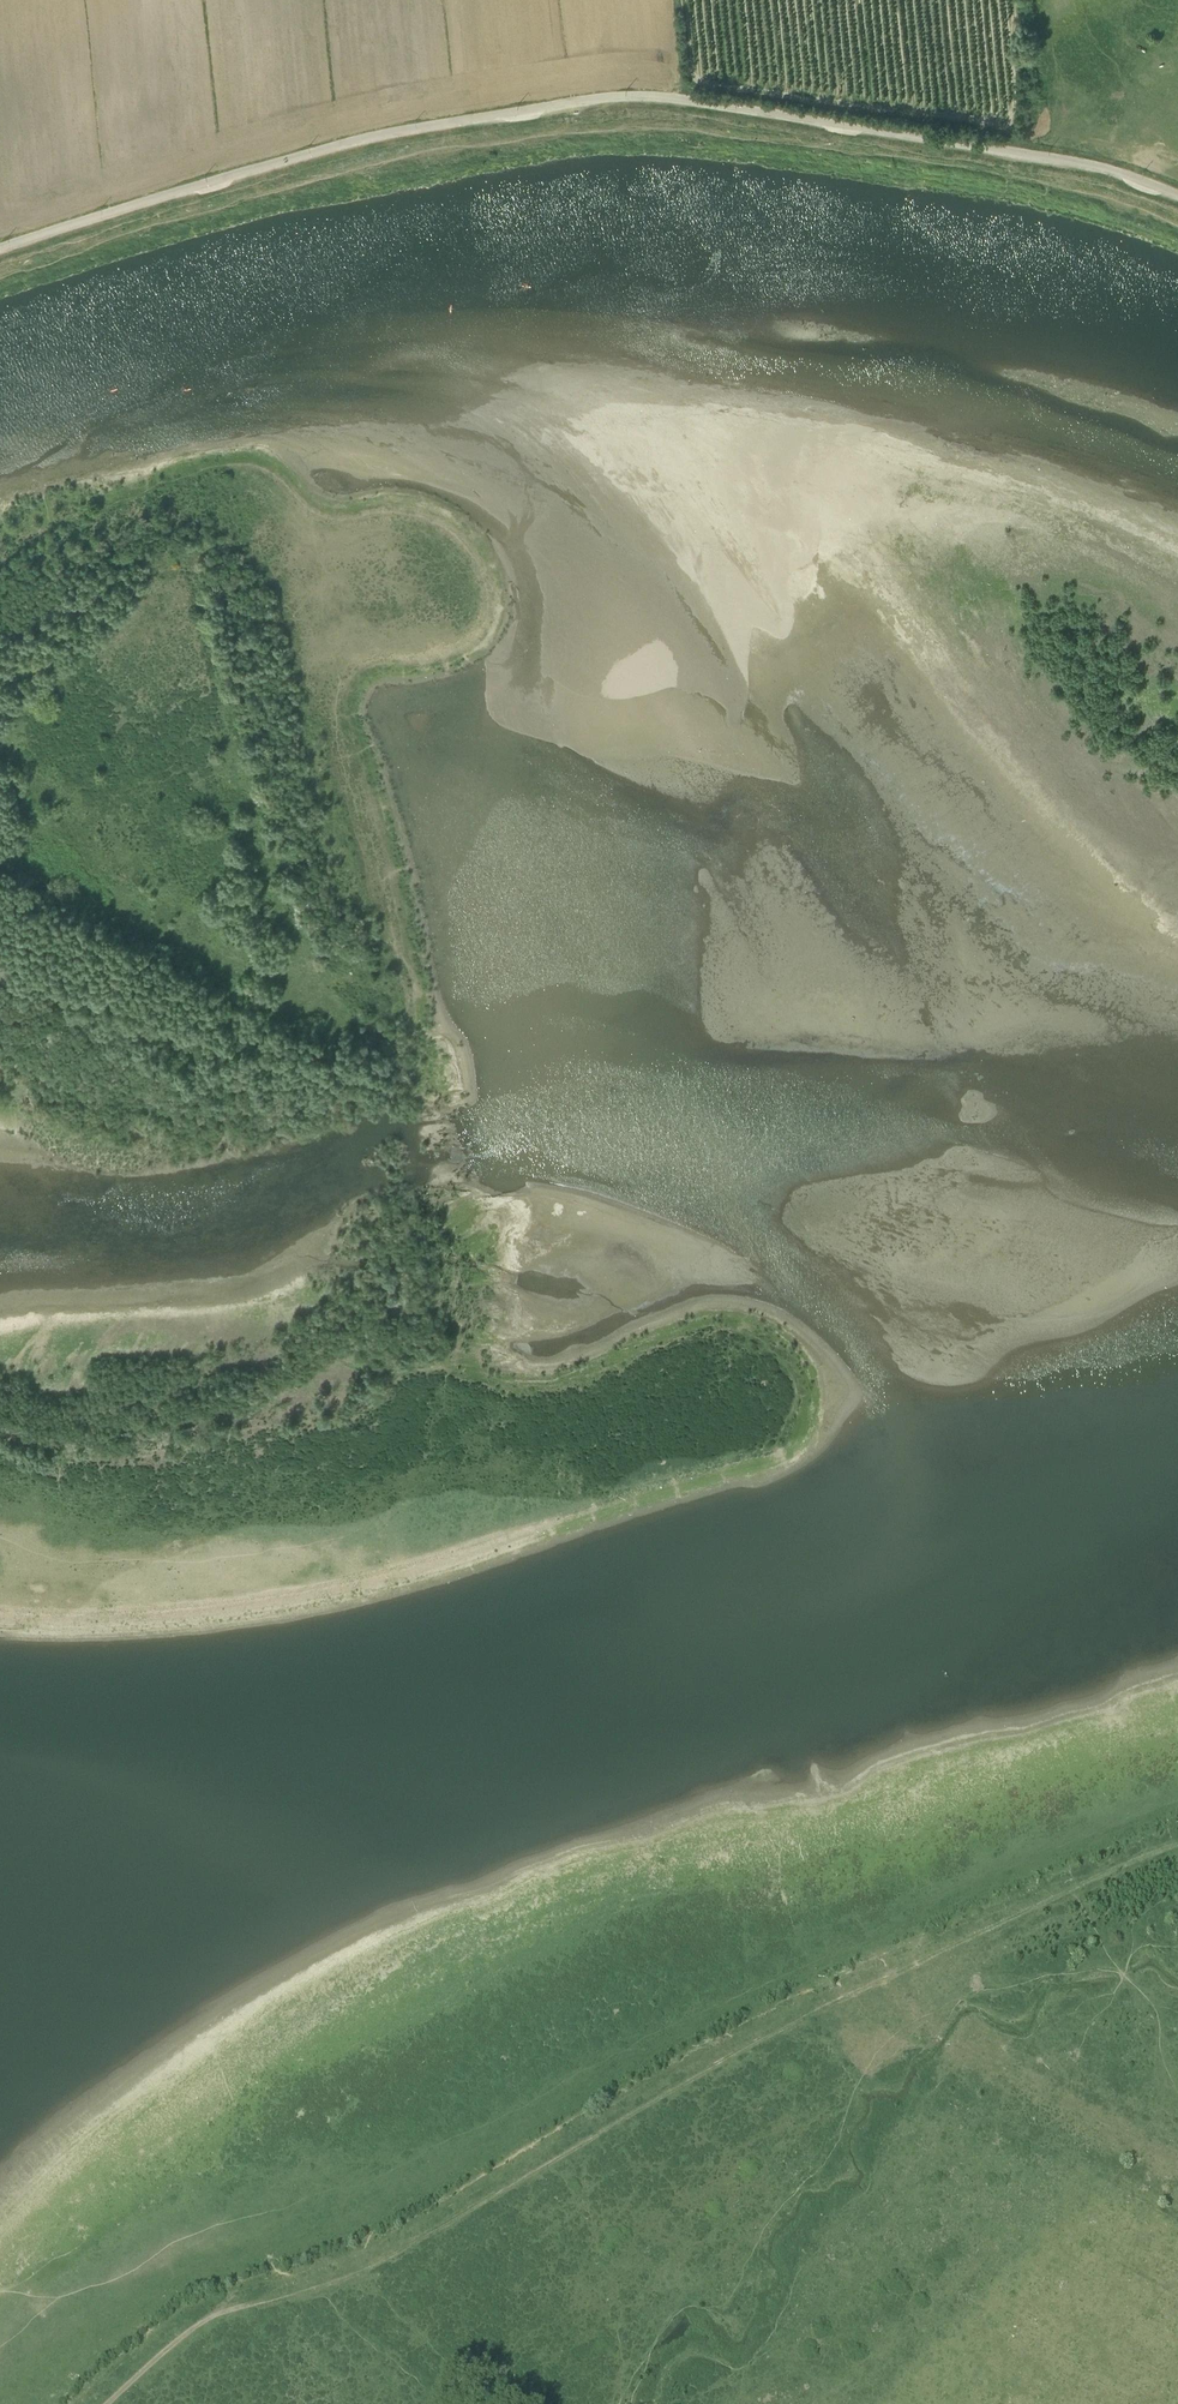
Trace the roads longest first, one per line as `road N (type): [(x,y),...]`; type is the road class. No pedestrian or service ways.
road 1 (unclassified): [(1177,191),(1089,161),(684,94),(619,90),(366,132),(0,243)]
road 2 (track): [(108,2403),(203,2320),(239,2306)]

